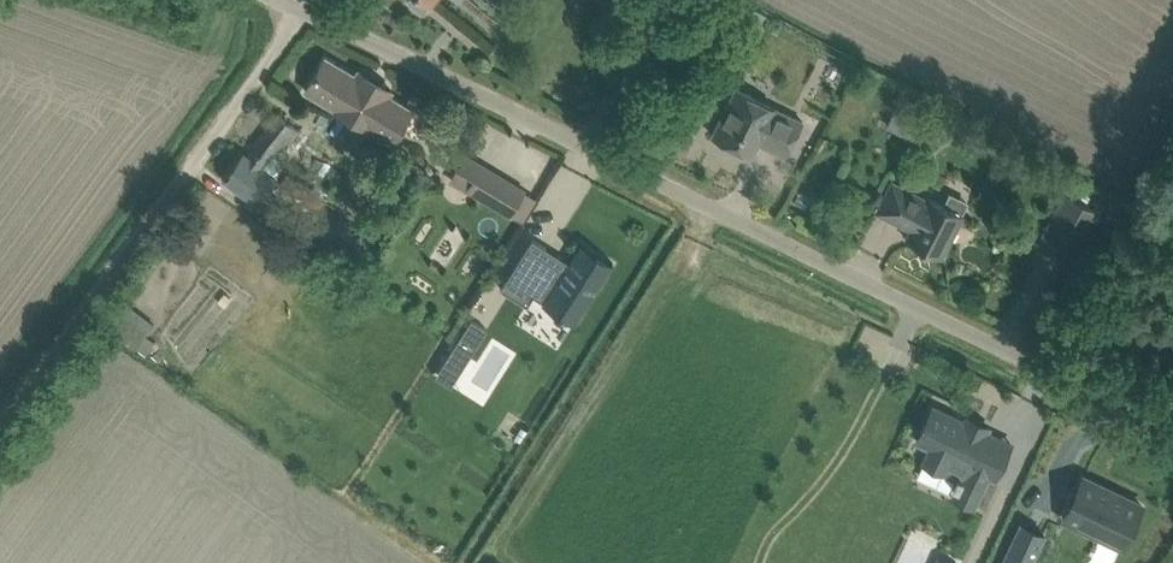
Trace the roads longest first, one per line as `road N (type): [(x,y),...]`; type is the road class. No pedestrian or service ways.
road 1 (unclassified): [(1172,434),(270,0)]
road 2 (track): [(0,432),(307,14)]

